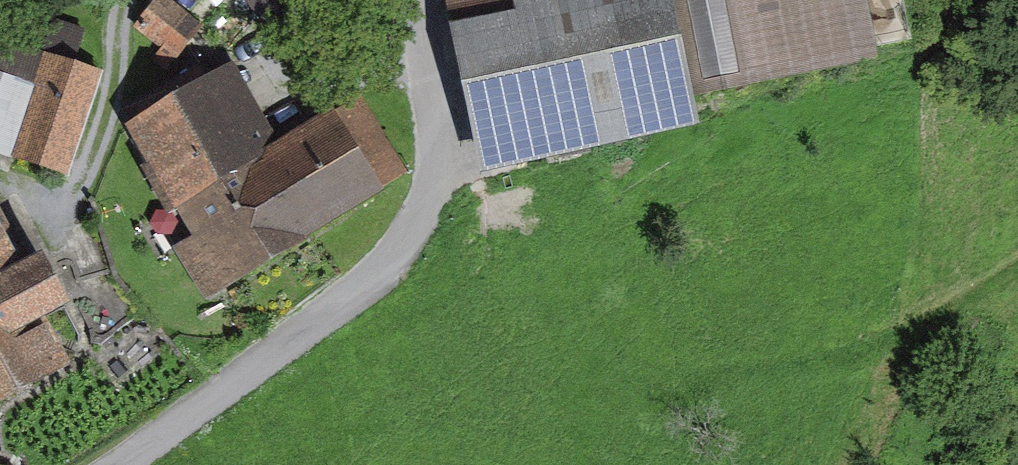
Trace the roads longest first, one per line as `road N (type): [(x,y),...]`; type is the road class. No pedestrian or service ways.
road 1 (track): [(297,339),(493,374),(819,362),(927,326),(1017,275)]
road 2 (residential): [(424,0),(448,152),(416,234),(335,312),(118,464)]
road 3 (residential): [(132,0),(126,67),(99,159),(75,193),(32,221)]
road 4 (track): [(1017,315),(984,464)]

